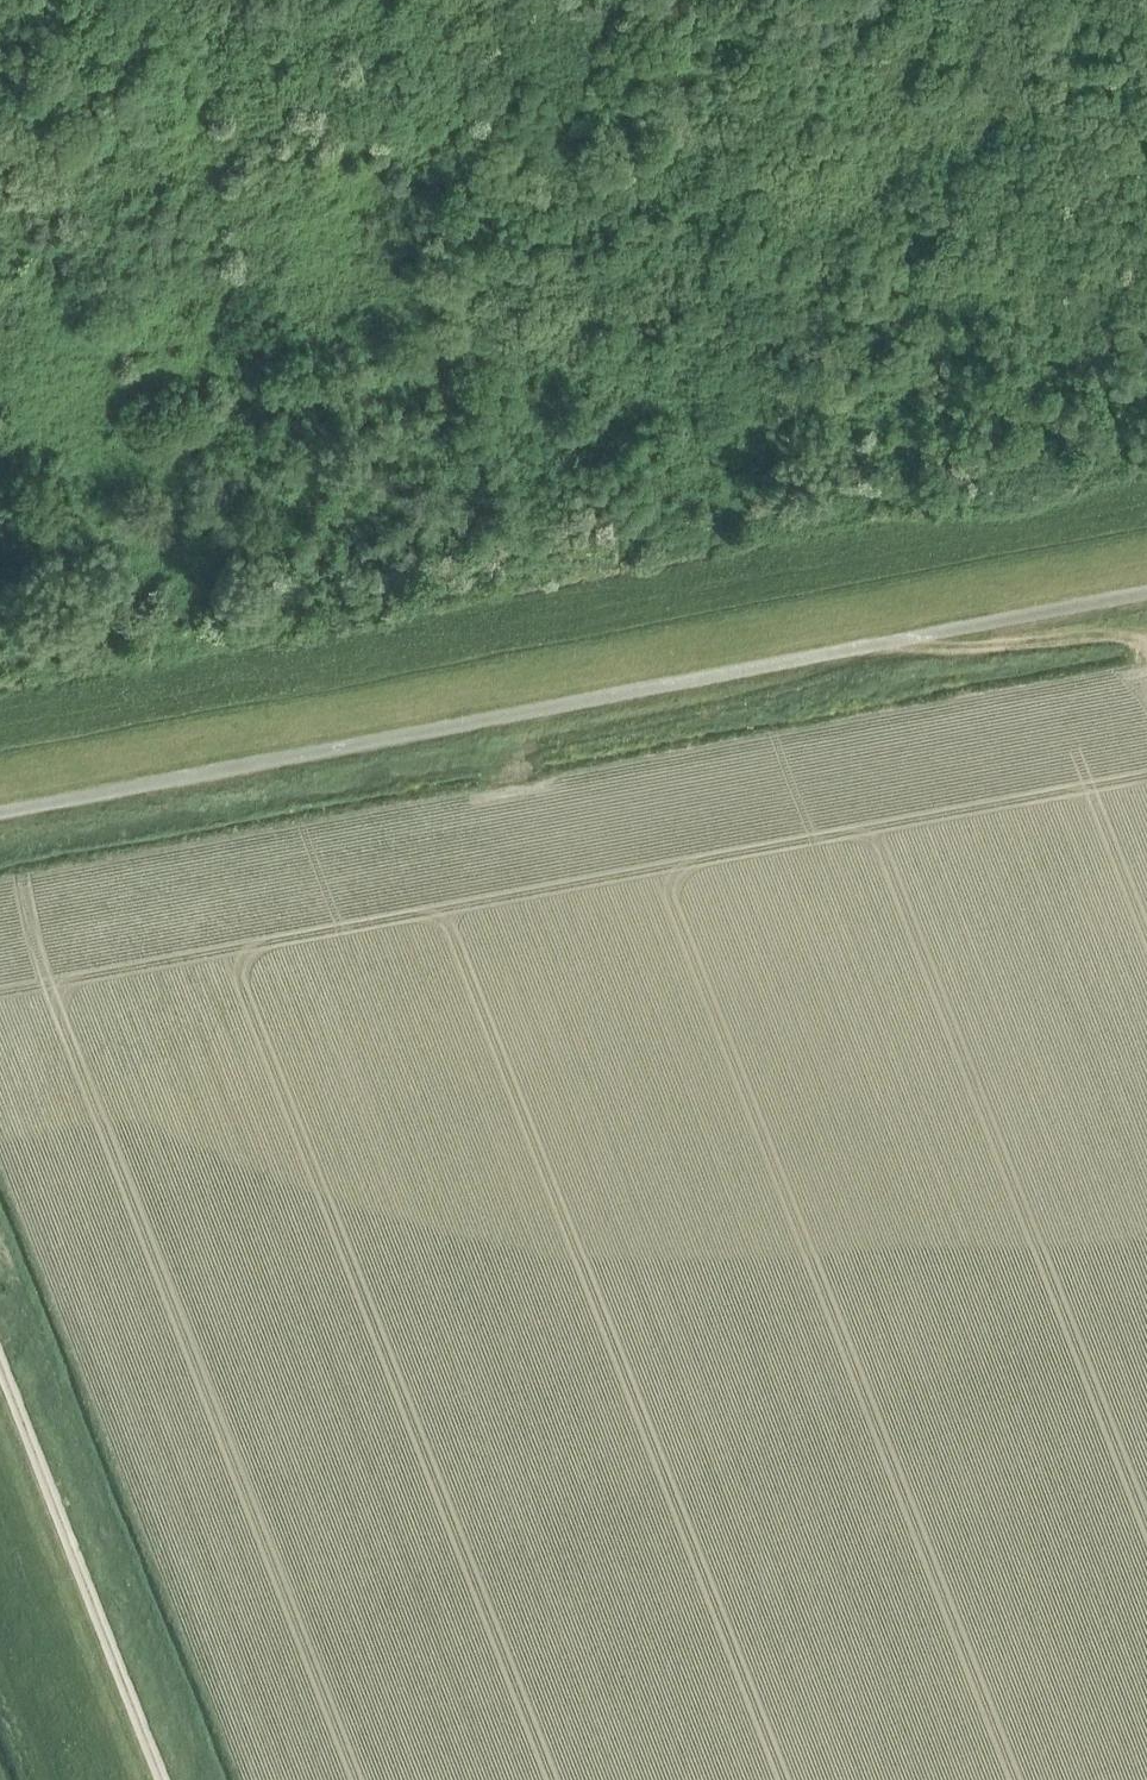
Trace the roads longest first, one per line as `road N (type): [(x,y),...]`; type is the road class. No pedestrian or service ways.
road 1 (unclassified): [(1146,590),(0,810)]
road 2 (track): [(161,1779),(0,1367)]

